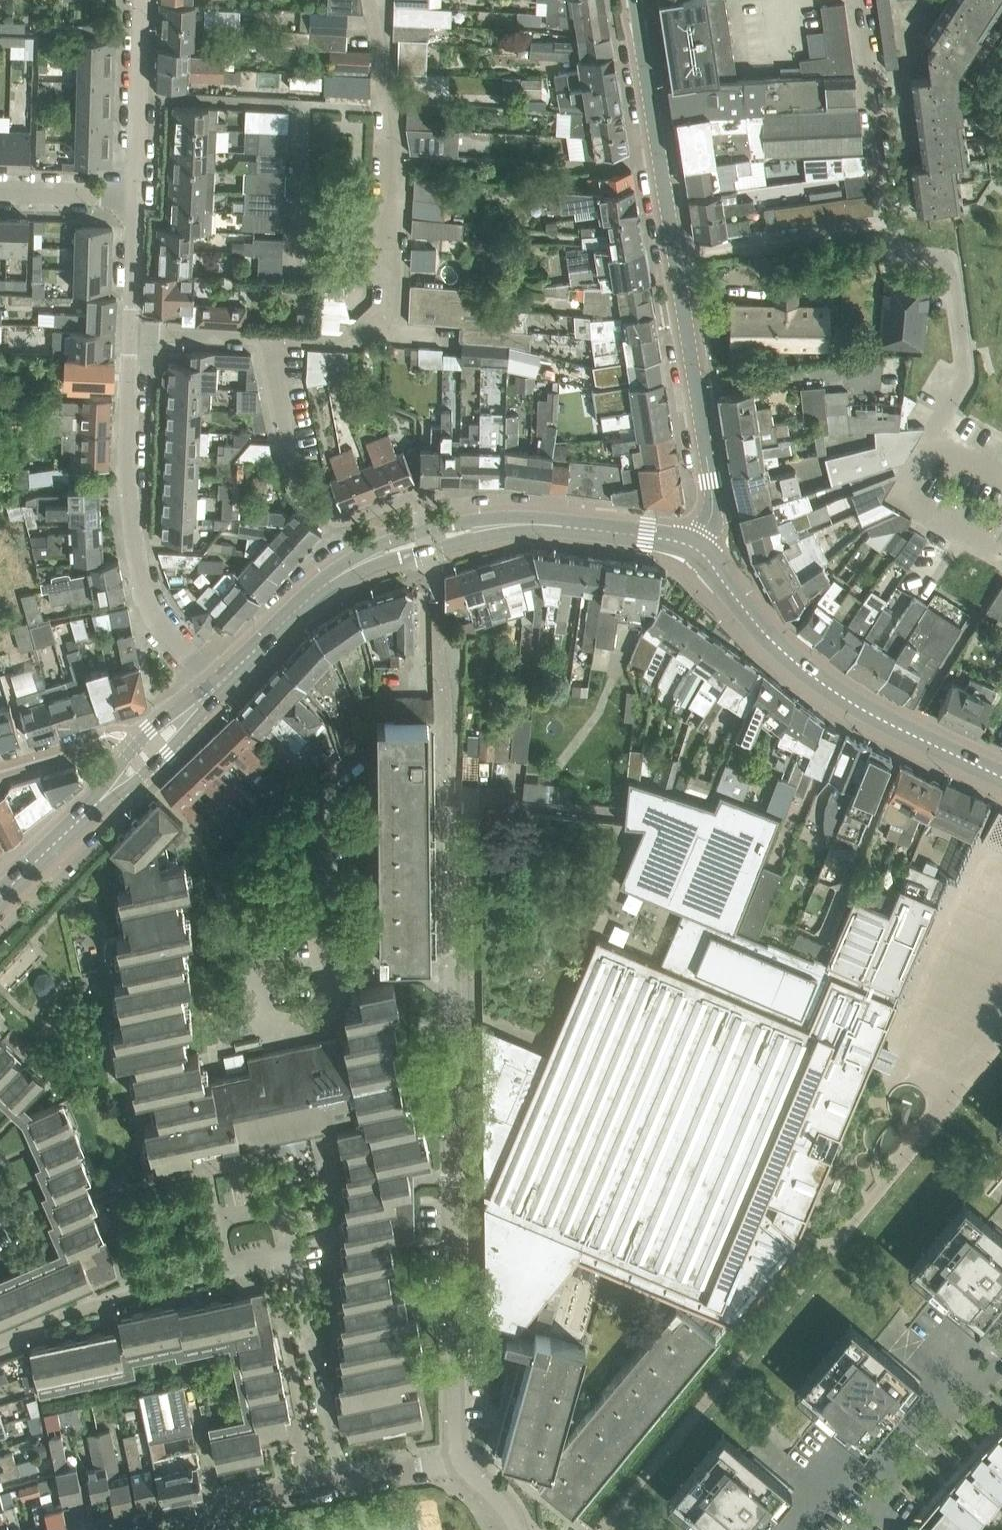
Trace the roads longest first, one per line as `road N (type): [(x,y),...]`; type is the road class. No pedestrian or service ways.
road 1 (residential): [(462,1463),(454,1440),(446,785)]
road 2 (tertiary): [(1001,776),(894,726),(804,670),(693,547)]
road 3 (residential): [(222,681),(162,626),(145,592),(132,518),(128,333)]
road 4 (unclassified): [(371,0),(392,157),(387,337)]
road 5 (residential): [(693,547),(714,503),(675,255)]
road 6 (residential): [(675,255),(635,0)]
road 7 (residential): [(933,430),(965,375),(952,267),(900,247),(889,221)]
road 8 (residential): [(0,1343),(110,1297),(223,1272)]
road 9 (residential): [(295,1257),(342,1484)]
road 10 (residential): [(889,221),(861,0)]
road 11 (residential): [(675,255),(889,221)]
road 12 (tertiary): [(546,524),(497,517),(441,524),(379,545),(350,569)]
road 13 (tertiary): [(350,569),(546,524)]
road 14 (residential): [(133,196),(143,0)]
road 15 (residential): [(1001,552),(895,492),(933,430)]
road 16 (tertiary): [(222,681),(141,738),(93,806)]
road 17 (tertiary): [(93,806),(159,760),(222,681)]
road 18 (tertiary): [(222,681),(350,569)]
road 19 (residential): [(295,1257),(287,1219),(273,1208),(225,1218),(216,1234),(223,1272)]
road 20 (tertiary): [(546,524),(693,547)]
road 21 (unclassified): [(197,1511),(342,1484)]
road 22 (unclassified): [(267,337),(128,333)]
road 23 (residential): [(128,333),(133,196)]
road 24 (residential): [(133,196),(0,191)]
road 25 (tertiary): [(0,898),(93,806)]
road 26 (unclassified): [(342,1484),(462,1463)]

